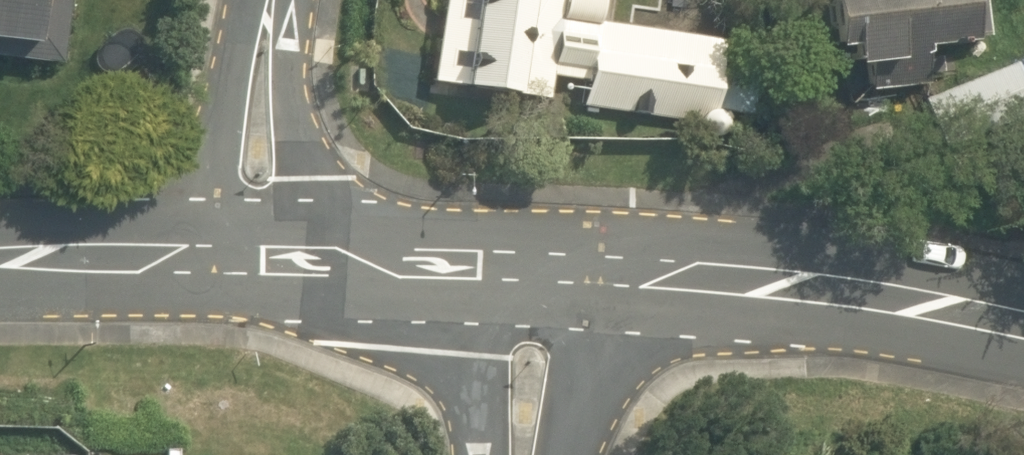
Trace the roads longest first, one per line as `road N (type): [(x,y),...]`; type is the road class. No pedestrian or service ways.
road 1 (tertiary): [(1023,327),(769,284),(539,270)]
road 2 (tertiary): [(539,270),(251,258)]
road 3 (unclassified): [(251,258),(271,0)]
road 4 (tertiary): [(251,258),(0,248)]
road 5 (residential): [(523,454),(539,270)]

